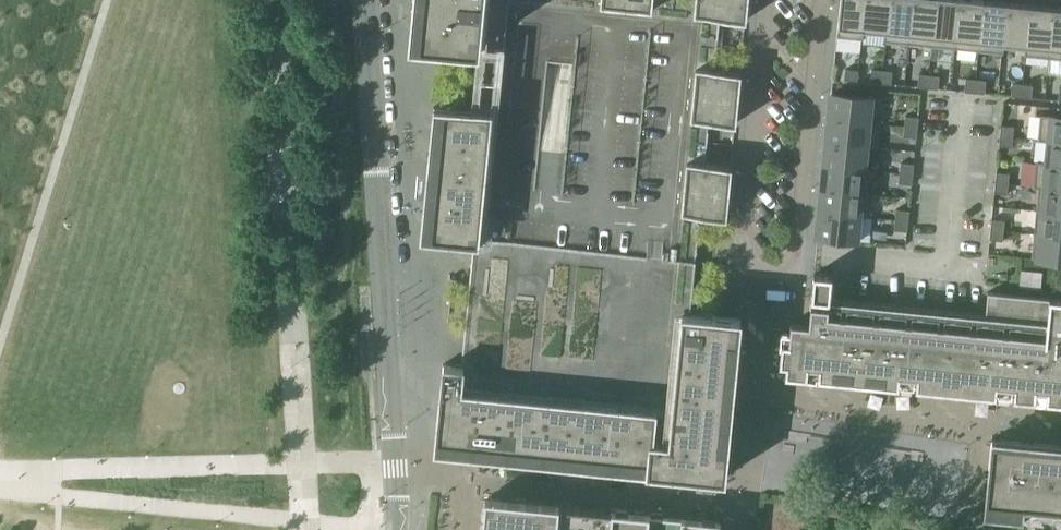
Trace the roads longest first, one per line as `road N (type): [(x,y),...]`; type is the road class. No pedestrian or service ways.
road 1 (residential): [(764,0),(742,266),(791,270),(815,0)]
road 2 (unclassified): [(368,0),(400,529)]

